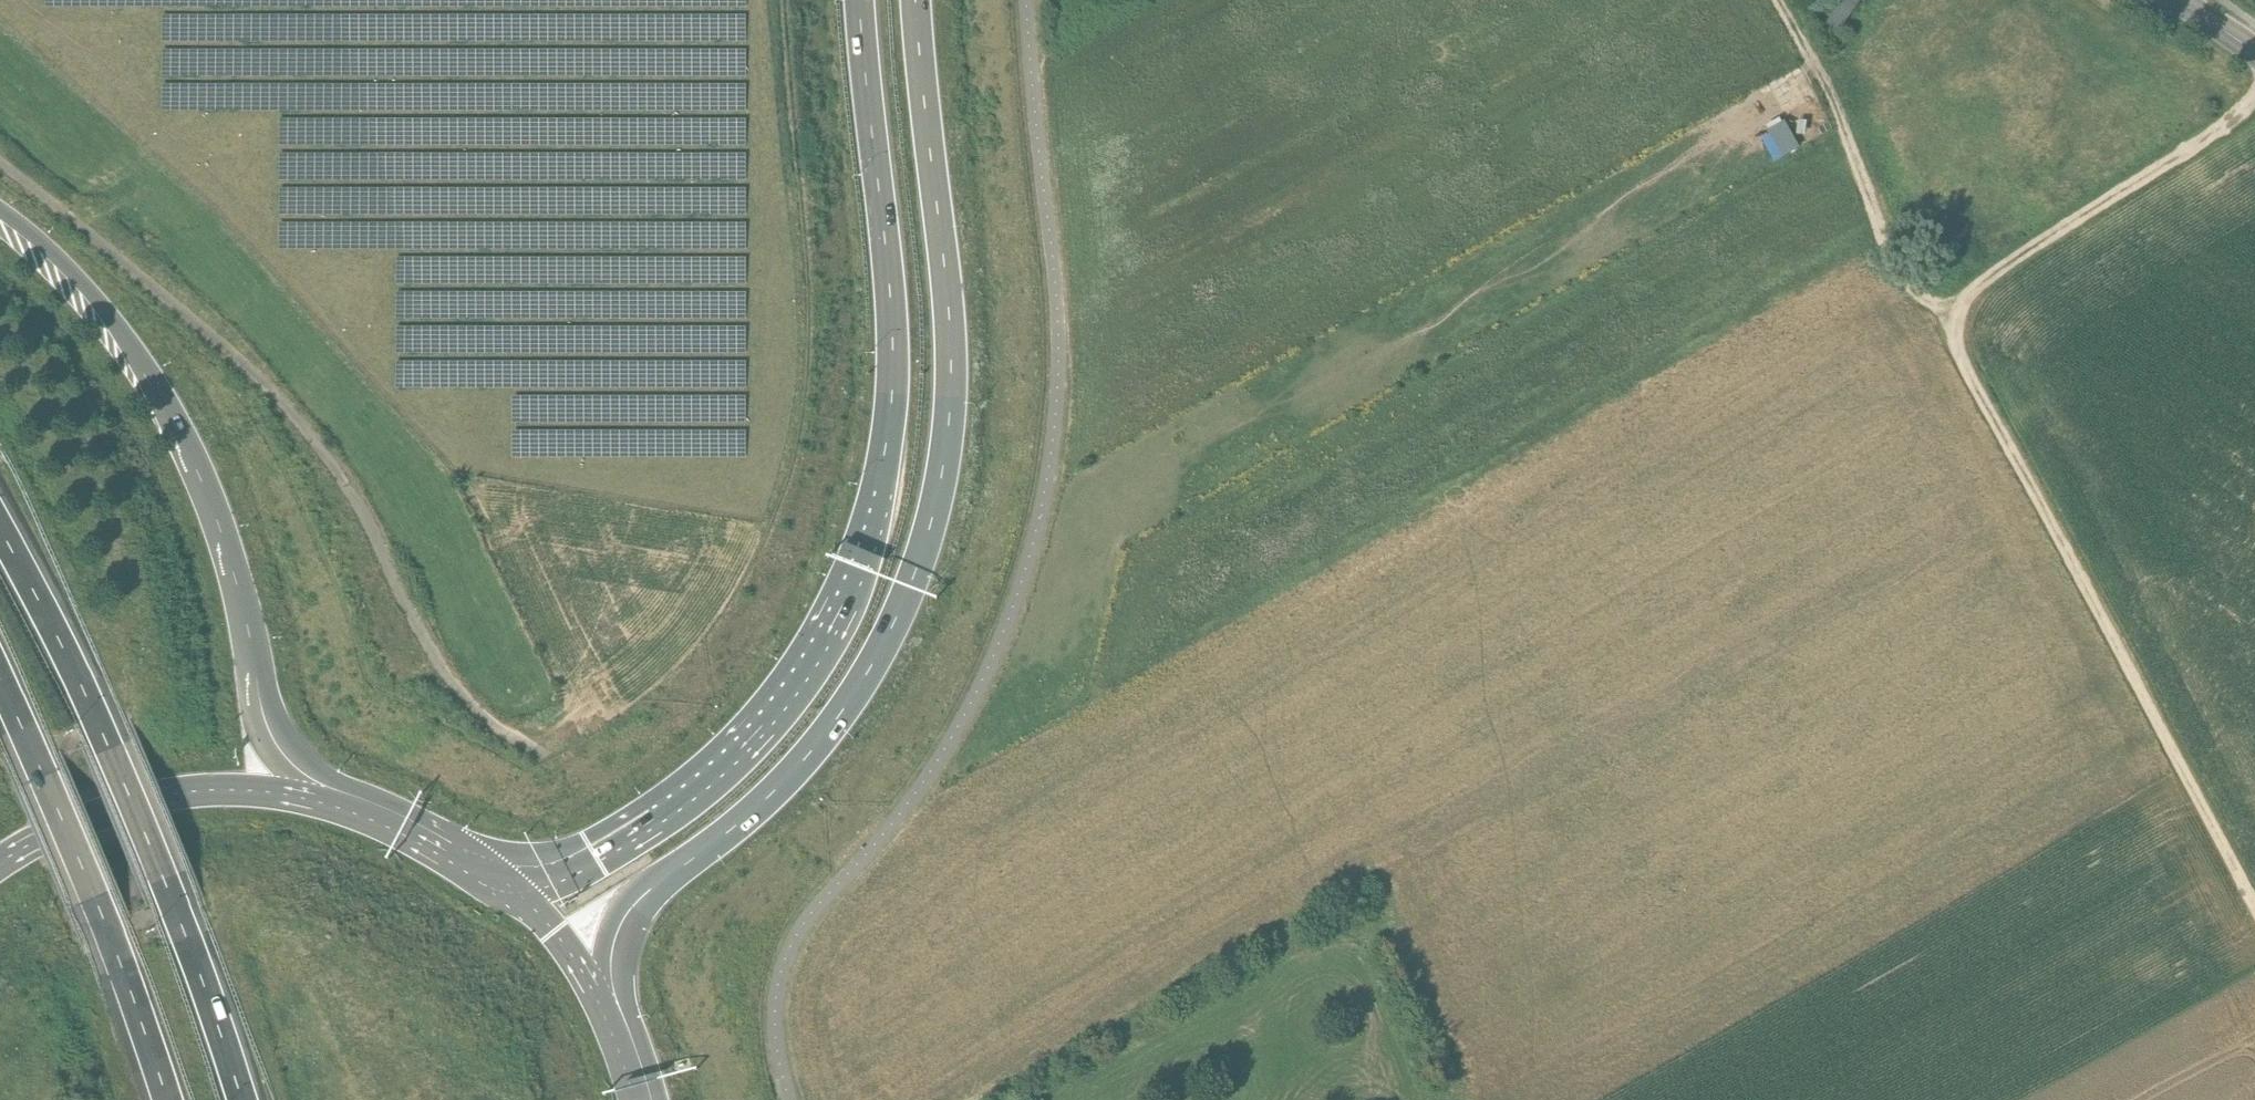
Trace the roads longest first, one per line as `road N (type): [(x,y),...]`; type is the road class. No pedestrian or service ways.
road 1 (trunk): [(616,1002),(611,958),(623,919),(744,820),(816,746),(873,663),(932,523),(952,413),(952,356),(918,0)]
road 2 (trunk): [(860,0),(895,371),(876,495),(836,594),(759,714),(649,811),(541,866),(513,866),(457,846)]
road 3 (track): [(541,755),(462,695),(435,659),(348,493),(265,387),(0,161)]
road 4 (trunk): [(327,787),(286,757),(269,729),(225,545),(157,395),(73,275),(0,212)]
road 5 (track): [(2254,901),(1959,352),(1954,318)]
road 6 (trunk): [(241,1099),(113,757),(0,533)]
road 7 (trunk): [(0,685),(123,969),(168,1099)]
road 8 (track): [(1954,318),(1972,287),(2254,98)]
road 9 (trunk): [(327,787),(138,801),(91,815),(0,863)]
road 10 (trunk): [(616,1002),(510,884),(457,846)]
road 11 (trunk): [(457,846),(327,787)]

